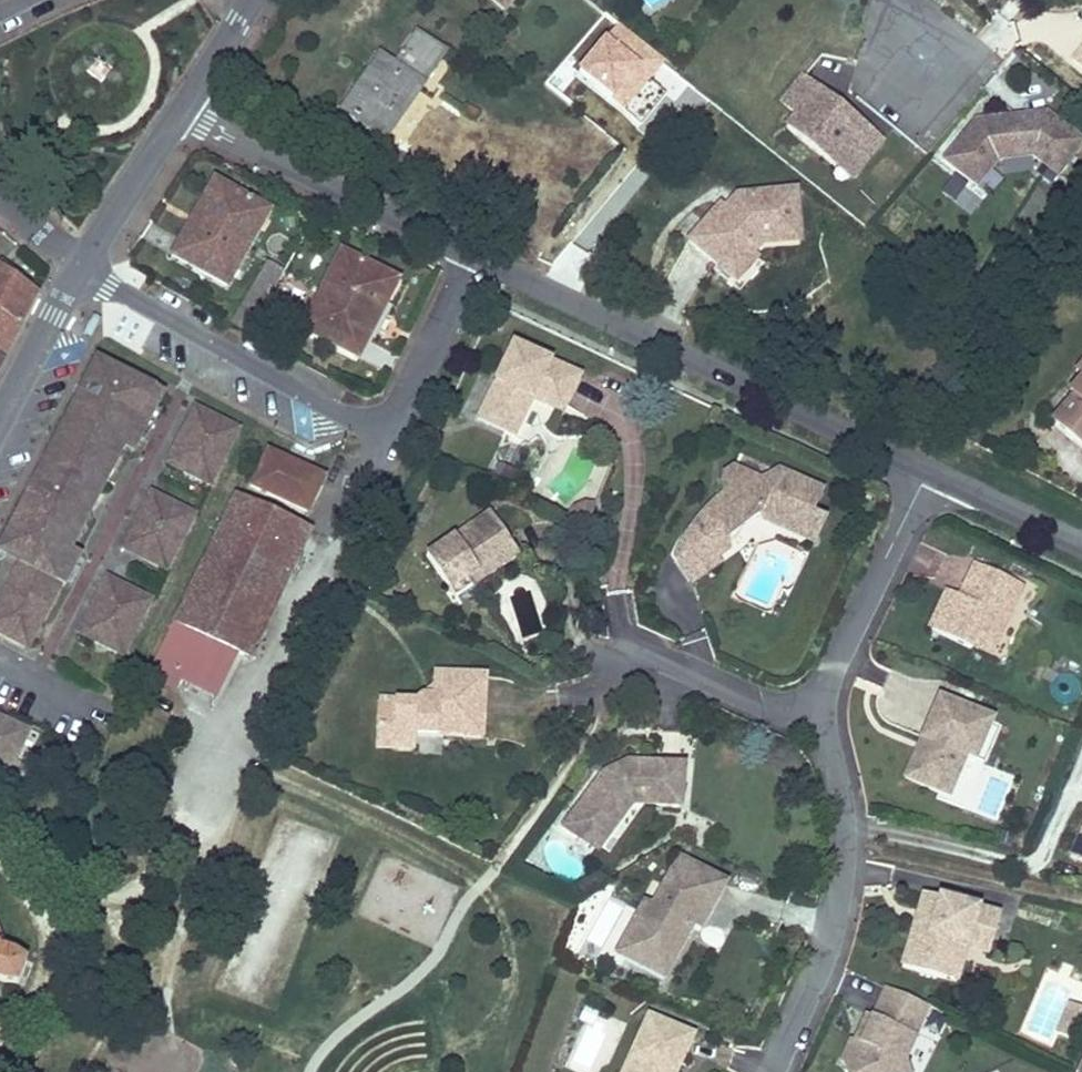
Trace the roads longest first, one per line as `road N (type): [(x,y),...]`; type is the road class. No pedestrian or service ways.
road 1 (unclassified): [(81,275),(392,427),(479,263)]
road 2 (unclassified): [(479,263),(925,472)]
road 3 (residential): [(774,1071),(822,960),(856,840),(809,708)]
road 4 (unclassified): [(182,120),(479,263)]
road 5 (residential): [(809,708),(925,472)]
road 6 (residential): [(182,120),(81,275)]
road 7 (residential): [(638,664),(702,674),(809,708)]
road 8 (unclassified): [(925,472),(1081,549)]
road 9 (residential): [(81,275),(0,427)]
road 10 (residential): [(253,0),(182,120)]

